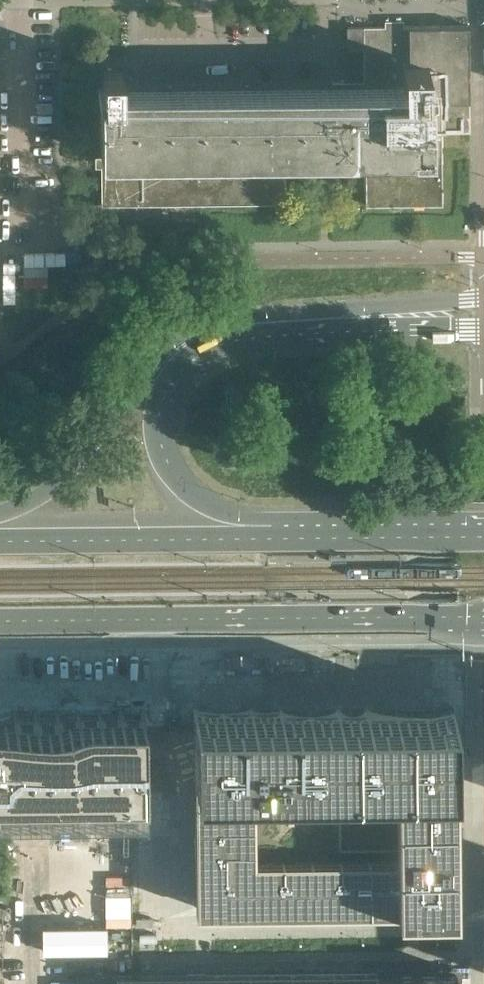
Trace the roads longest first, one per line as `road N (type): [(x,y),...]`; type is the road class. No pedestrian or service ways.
road 1 (secondary): [(0,621),(483,617)]
road 2 (secondary): [(159,370),(196,337),(222,327),(483,314)]
road 3 (secondary): [(274,537),(0,540)]
road 4 (residential): [(26,237),(23,0)]
road 5 (secondary): [(274,537),(221,518),(168,468),(151,421),(159,370)]
road 6 (secondary): [(159,370),(70,476),(0,519)]
road 7 (secondary): [(483,537),(274,537)]

